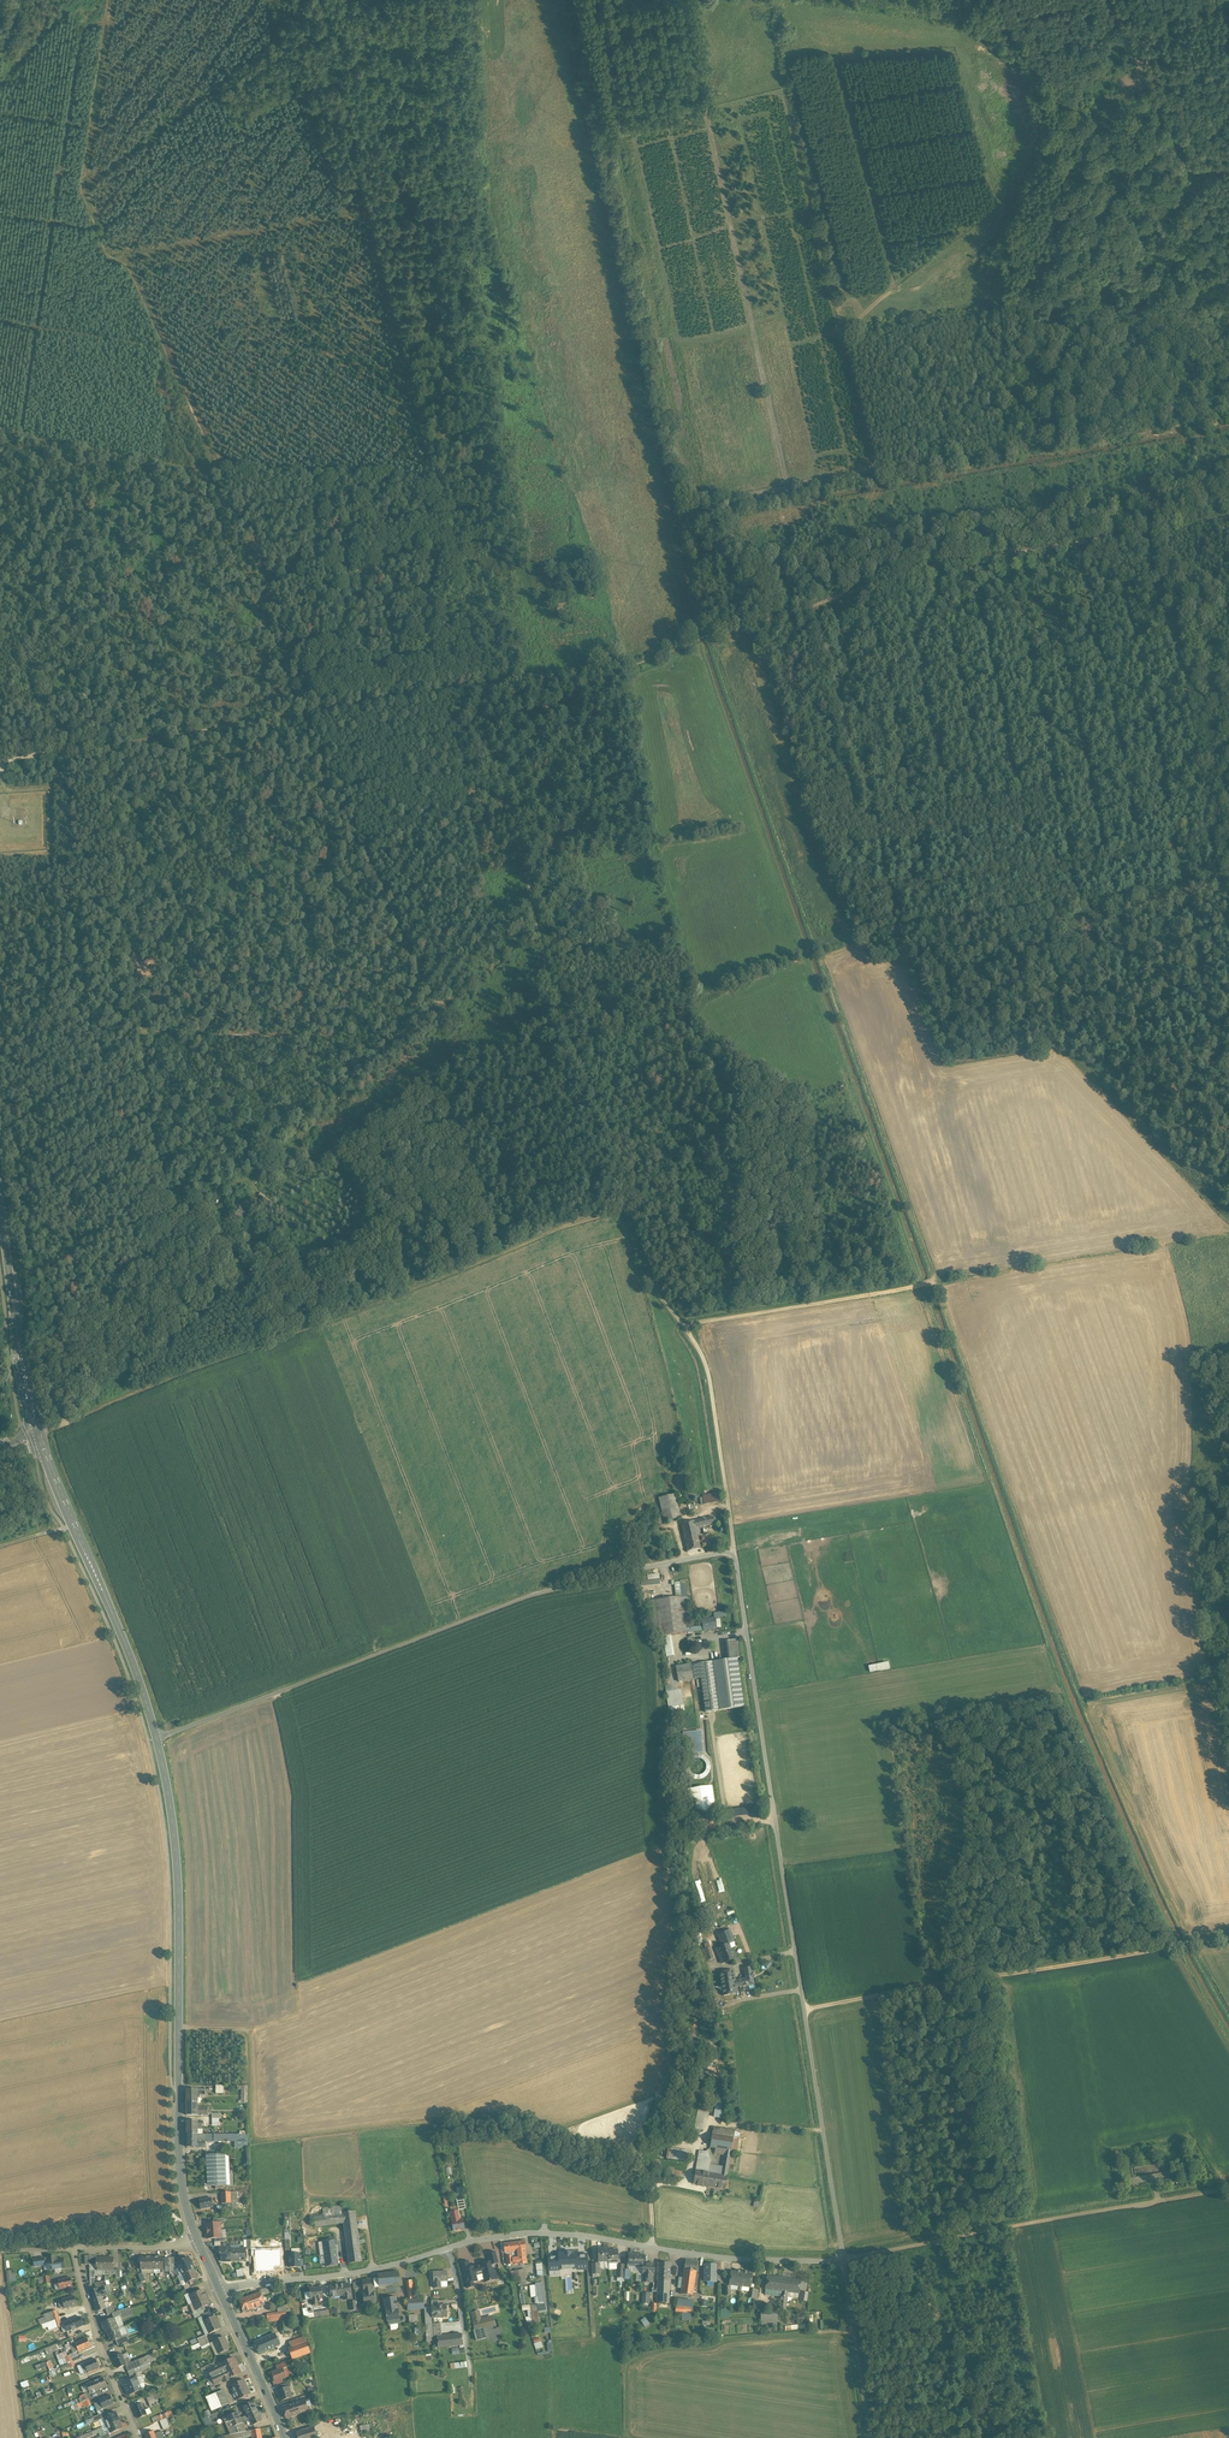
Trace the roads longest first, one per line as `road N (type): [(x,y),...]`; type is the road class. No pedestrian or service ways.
road 1 (track): [(735,1550),(872,2437)]
road 2 (track): [(198,465),(305,719),(411,947),(447,1004),(535,1239)]
road 3 (secondary): [(197,2240),(179,2168),(178,1876),(166,1778),(139,1680),(40,1438)]
road 4 (track): [(109,0),(84,181),(102,245),(118,255),(198,465),(435,478)]
road 5 (track): [(486,693),(321,0)]
road 6 (track): [(627,1207),(38,1429)]
road 7 (residential): [(221,2292),(377,2269),(514,2233),(841,2262)]
road 8 (track): [(157,1739),(534,1595),(735,1550)]
road 9 (track): [(411,947),(295,1036),(148,1035),(97,749)]
road 10 (track): [(627,1207),(625,1184),(561,1025),(486,693)]
road 11 (track): [(486,693),(0,761)]
road 12 (track): [(769,619),(735,500),(882,463),(848,324),(896,286)]
road 13 (track): [(1228,519),(927,568),(769,619)]
road 14 (track): [(803,2010),(1228,1936)]
road 15 (track): [(841,2262),(1228,2191)]
road 16 (track): [(735,1550),(707,1368),(652,1287),(627,1207)]
road 17 (track): [(769,619),(622,668),(486,693)]
road 18 (track): [(1228,259),(1111,0)]
road 19 (secondary): [(40,1438),(18,1352),(0,1204)]
road 20 (track): [(683,1326),(916,1286)]
road 21 (residential): [(73,2248),(101,2350),(139,2437)]
road 22 (track): [(198,465),(0,455)]
road 23 (secondary): [(285,2437),(221,2292)]
road 24 (residential): [(197,2240),(73,2248)]

